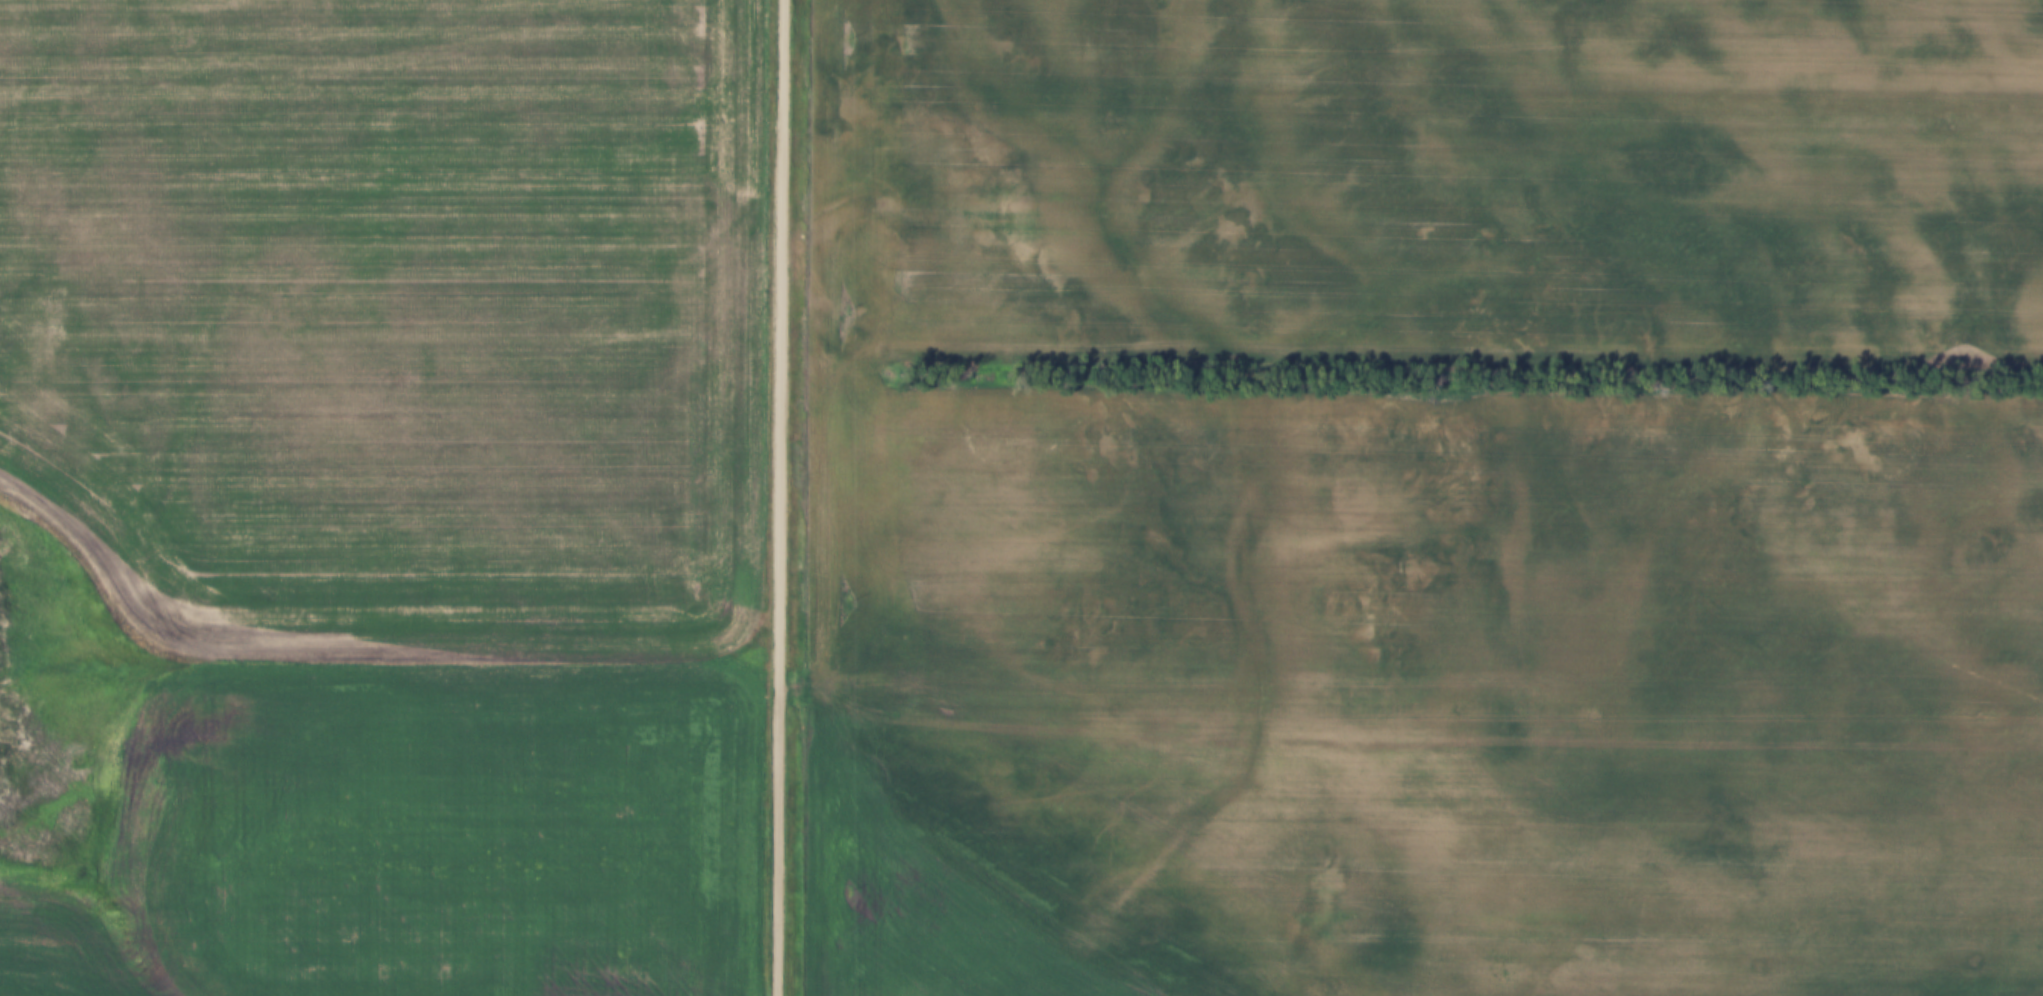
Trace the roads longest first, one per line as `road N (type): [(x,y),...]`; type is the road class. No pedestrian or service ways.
road 1 (residential): [(778,995),(782,0)]

